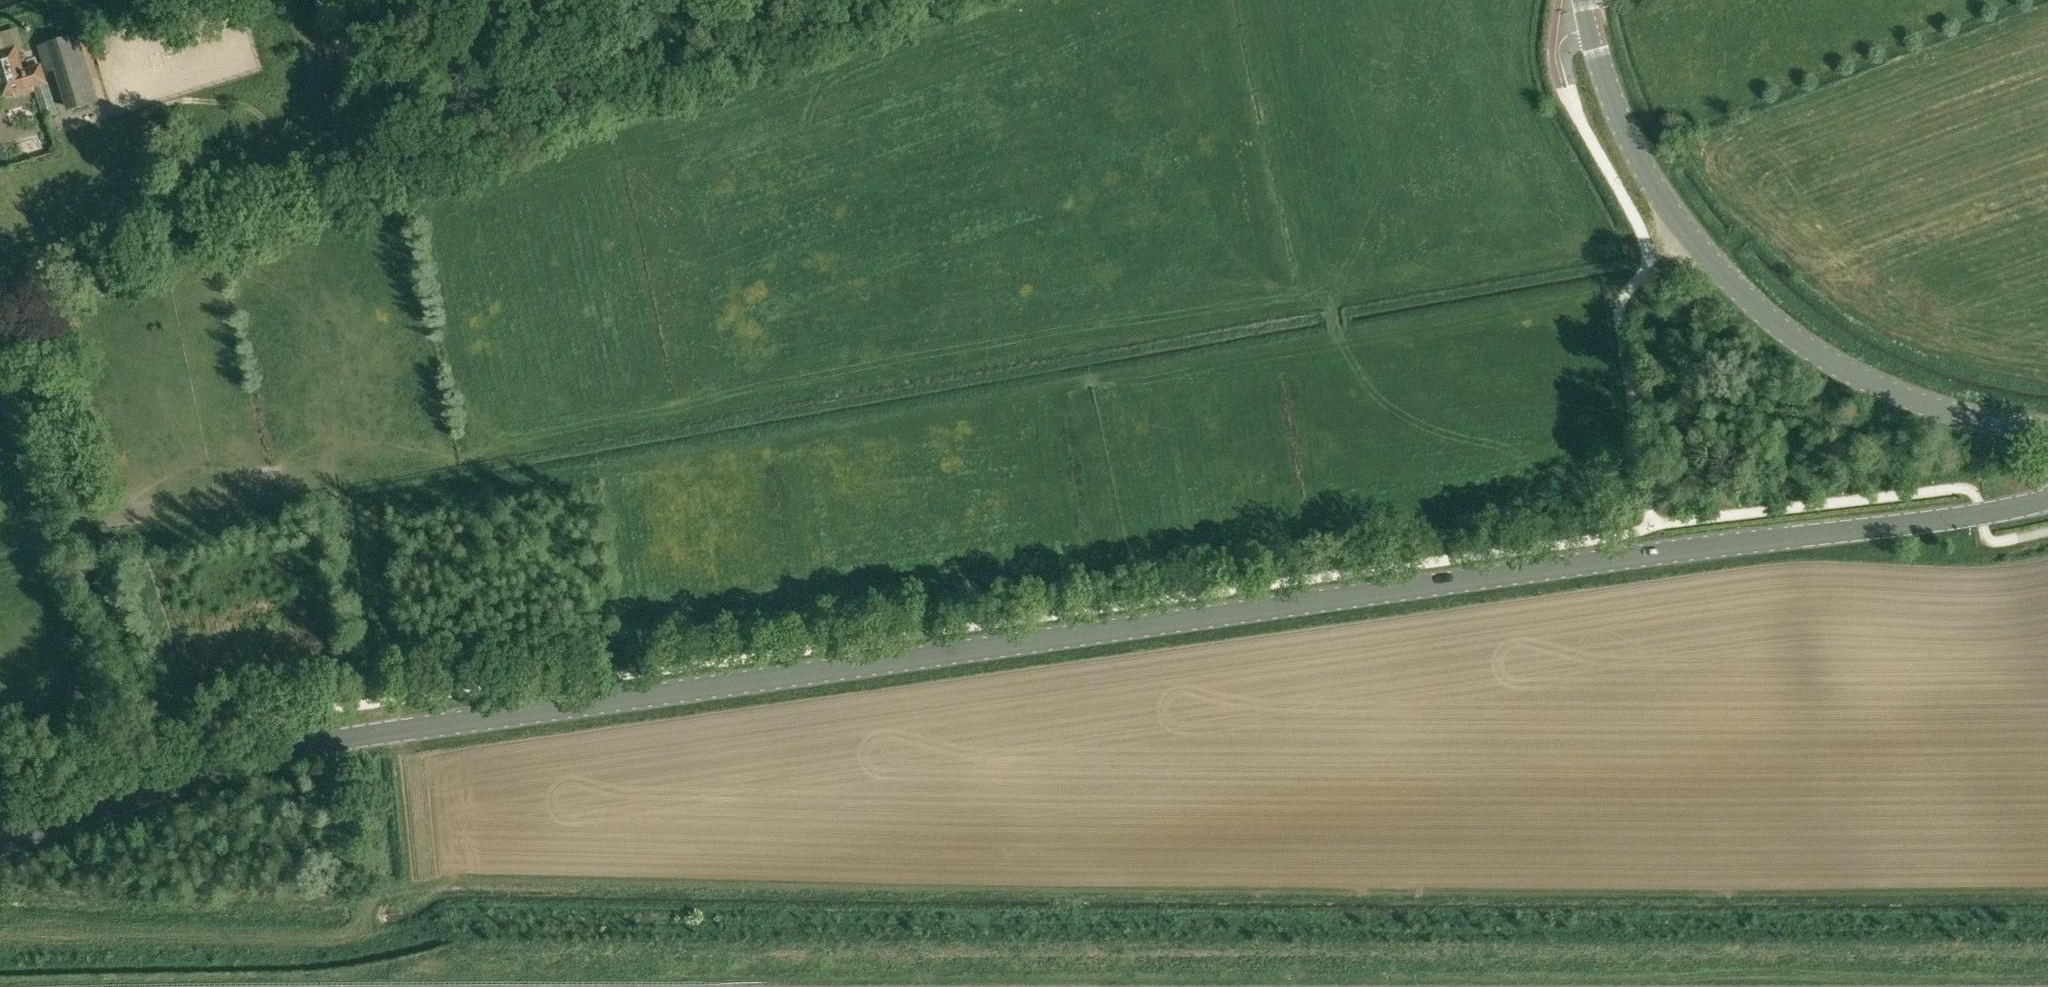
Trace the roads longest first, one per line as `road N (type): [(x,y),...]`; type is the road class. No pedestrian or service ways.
road 1 (tertiary): [(0,844),(260,757),(344,737),(2047,500)]
road 2 (tertiary): [(2047,430),(1971,418),(1883,386),(1815,353),(1760,309),(1680,221),(1642,162),(1604,76),(1583,0)]

